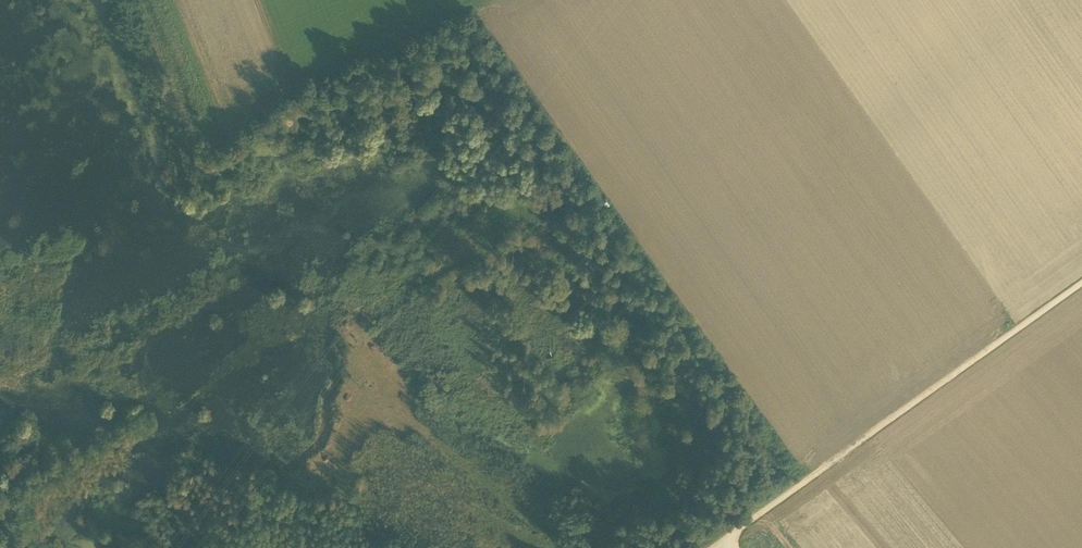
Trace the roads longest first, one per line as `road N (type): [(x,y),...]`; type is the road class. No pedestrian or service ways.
road 1 (unclassified): [(1081,283),(725,537)]
road 2 (track): [(264,0),(297,80),(482,0)]

